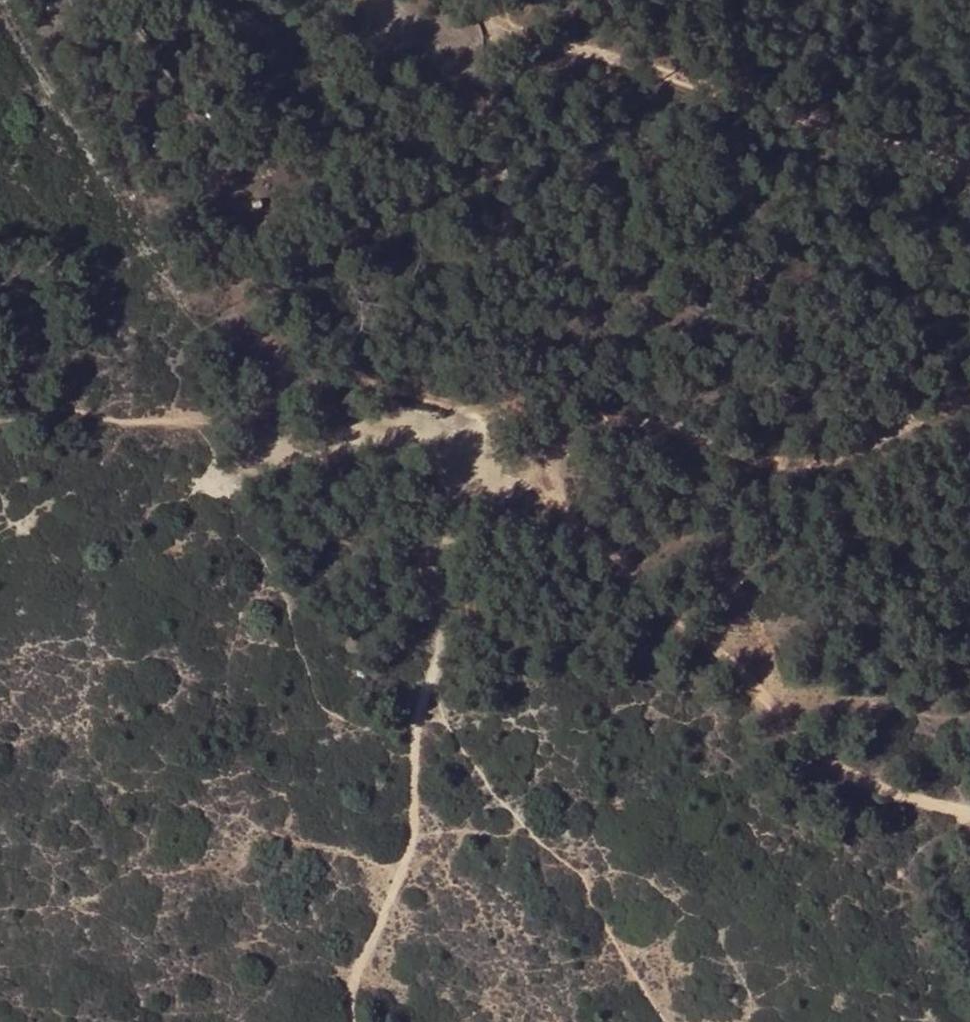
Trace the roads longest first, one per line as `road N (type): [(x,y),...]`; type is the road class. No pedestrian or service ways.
road 1 (track): [(969,413),(925,405),(789,463),(763,461),(690,427),(635,421),(551,423),(515,458),(756,680),(779,725),(830,782),(894,811),(969,822)]

